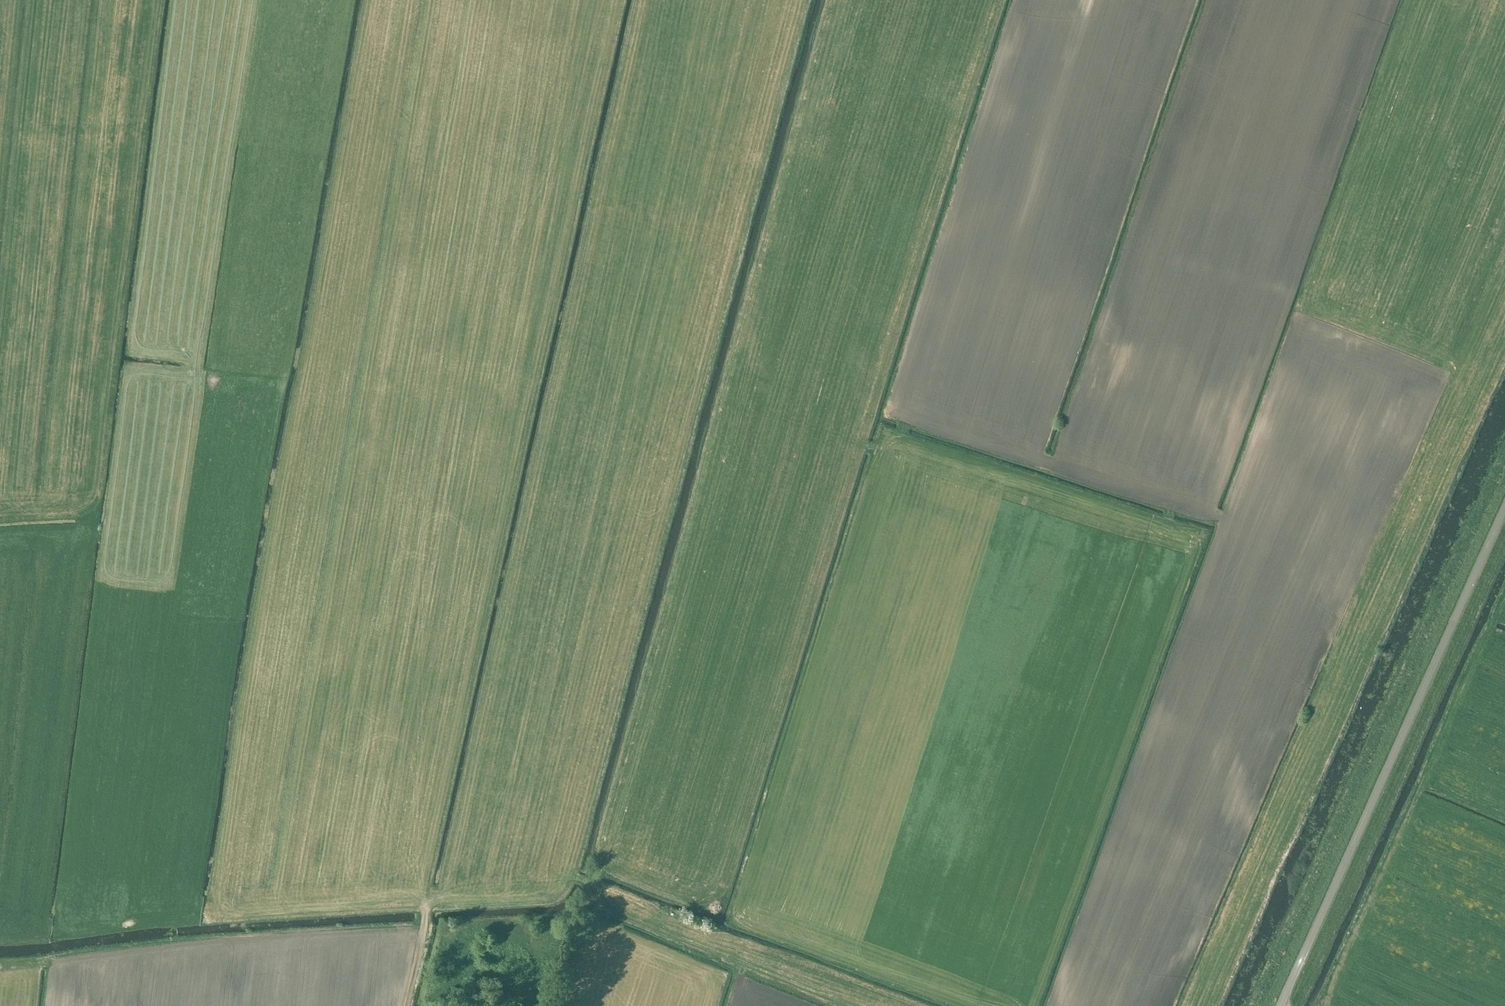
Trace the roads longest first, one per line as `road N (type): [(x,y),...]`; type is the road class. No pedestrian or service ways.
road 1 (unclassified): [(1279,1005),(1504,506)]

